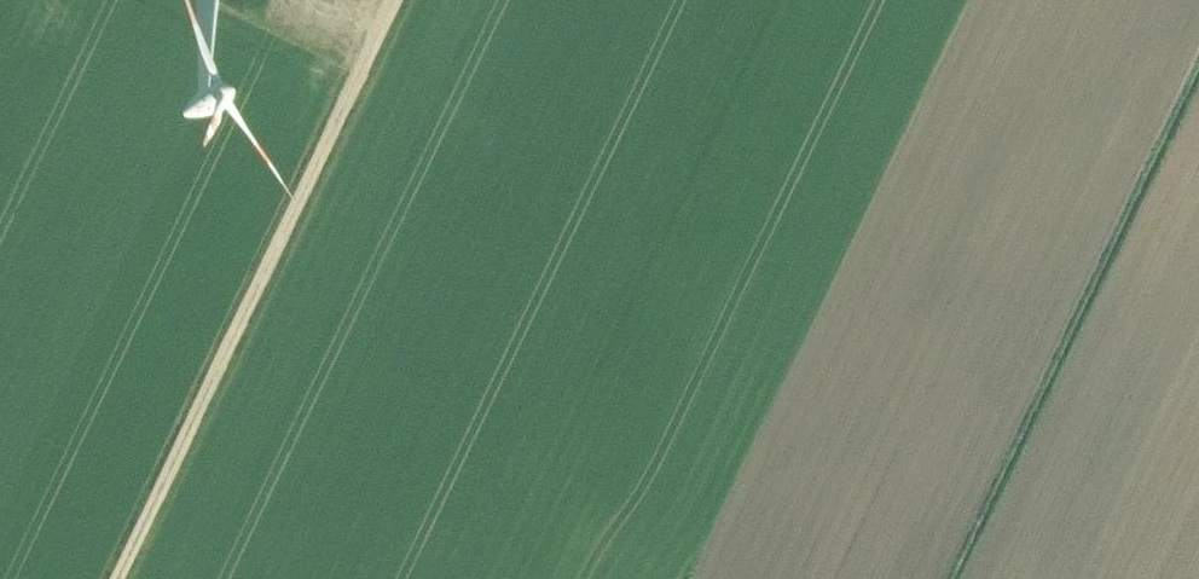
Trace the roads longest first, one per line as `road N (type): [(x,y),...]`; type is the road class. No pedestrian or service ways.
road 1 (track): [(401,0),(118,578)]

